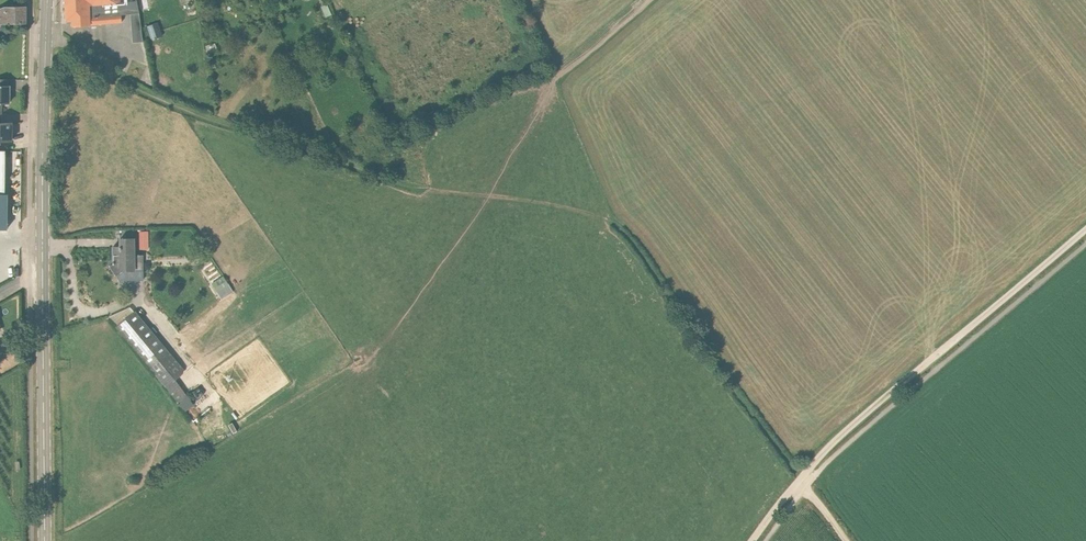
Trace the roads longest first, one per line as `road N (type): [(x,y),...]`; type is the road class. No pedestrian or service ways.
road 1 (secondary): [(45,540),(47,0)]
road 2 (track): [(46,38),(146,93),(416,189)]
road 3 (track): [(1085,229),(801,478)]
road 4 (track): [(610,222),(801,478)]

